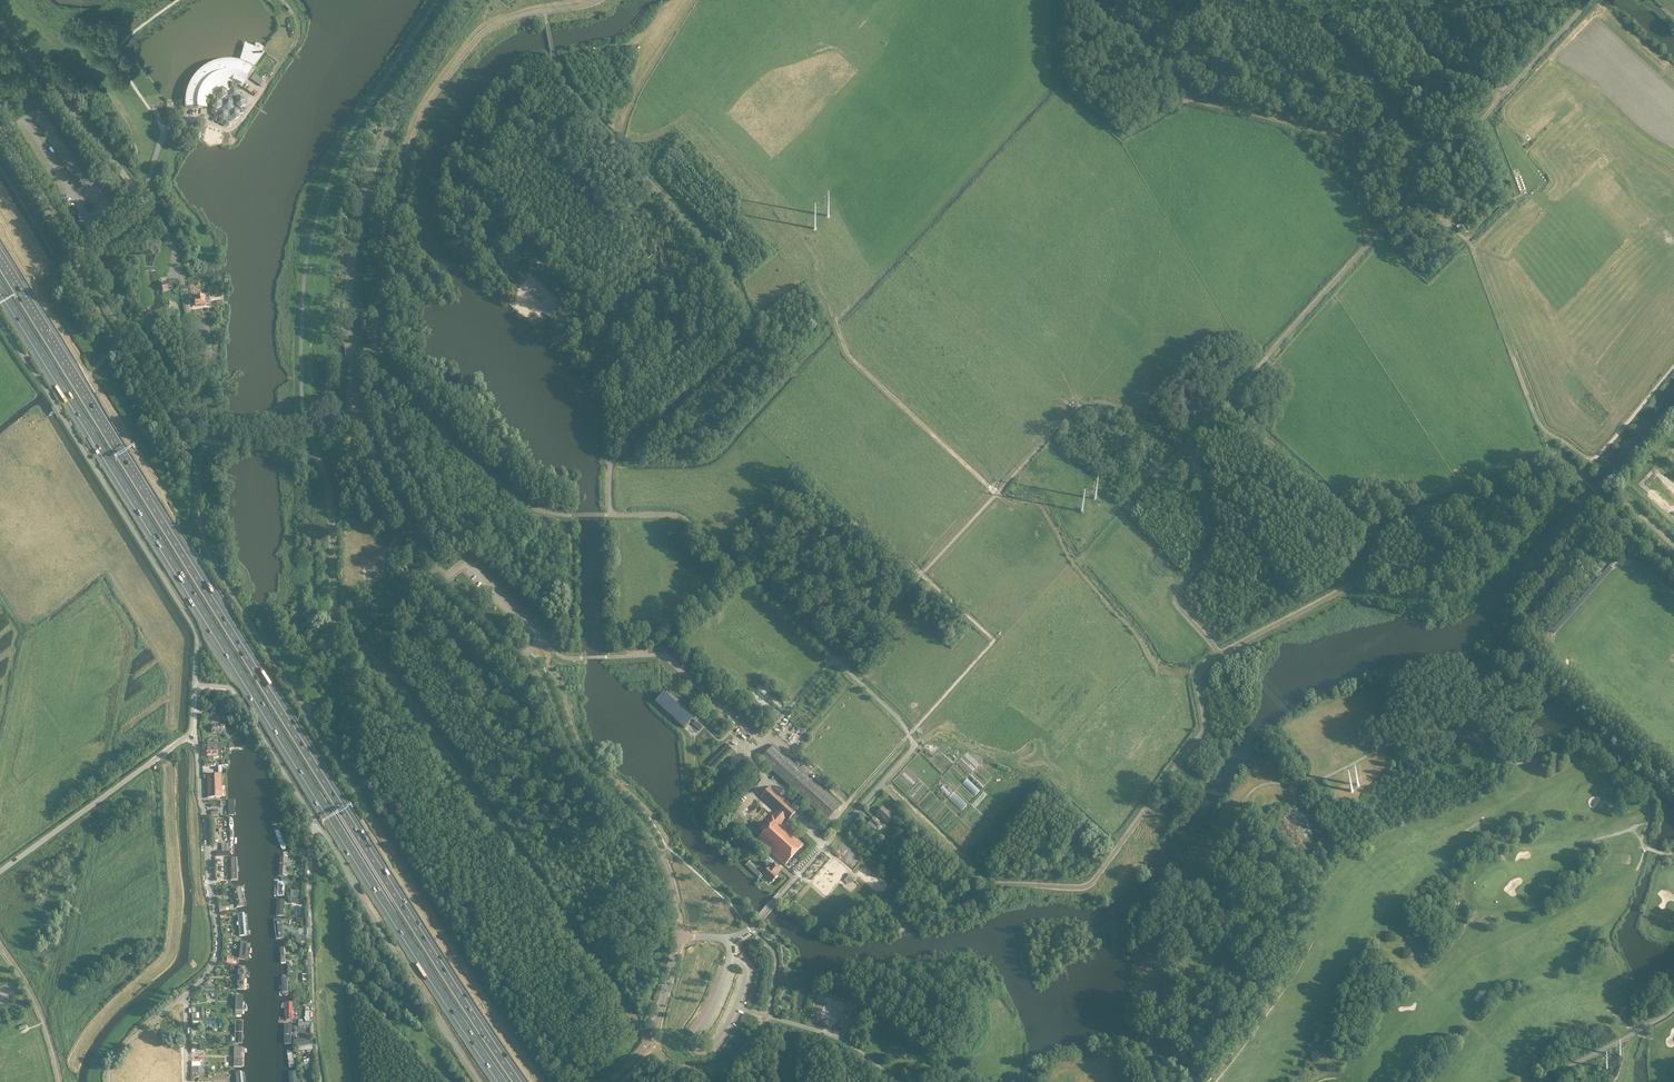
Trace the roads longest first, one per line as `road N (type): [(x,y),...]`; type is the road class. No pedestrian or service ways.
road 1 (motorway): [(520,1081),(0,259)]
road 2 (motorway): [(0,289),(501,1081)]
road 3 (track): [(1673,367),(1462,605),(1349,595),(1199,672),(1158,671),(1076,566),(1041,506),(1009,502),(991,488)]
road 4 (track): [(542,1081),(212,561),(200,522),(202,438)]
road 5 (tertiary): [(677,935),(654,845),(572,759),(532,669),(429,562),(387,490),(360,419)]
road 6 (track): [(614,144),(694,118),(810,245),(818,288),(851,360),(991,488)]
road 7 (tertiary): [(360,419),(248,444),(193,434),(0,137)]
road 8 (tertiary): [(360,419),(347,301),(361,203),(389,127),(467,0)]
road 9 (unclassified): [(195,685),(192,625),(0,320)]
road 10 (unclassified): [(188,735),(198,754),(218,957),(202,981),(125,1047),(109,1081)]
road 11 (track): [(1187,445),(1113,403),(1087,404),(922,574)]
road 12 (track): [(1594,459),(1539,426),(1471,244),(1412,194)]
road 13 (unclassified): [(480,1081),(314,818)]
road 14 (unclassified): [(322,1081),(311,924),(314,818)]
road 15 (unclassified): [(0,872),(188,735)]
road 16 (track): [(922,574),(993,640),(909,735)]
road 17 (track): [(527,291),(589,347),(611,466)]
road 18 (unclassified): [(314,818),(237,694),(195,685)]
road 19 (tertiary): [(613,1081),(653,1035),(677,935)]
road 20 (track): [(922,574),(840,663)]

